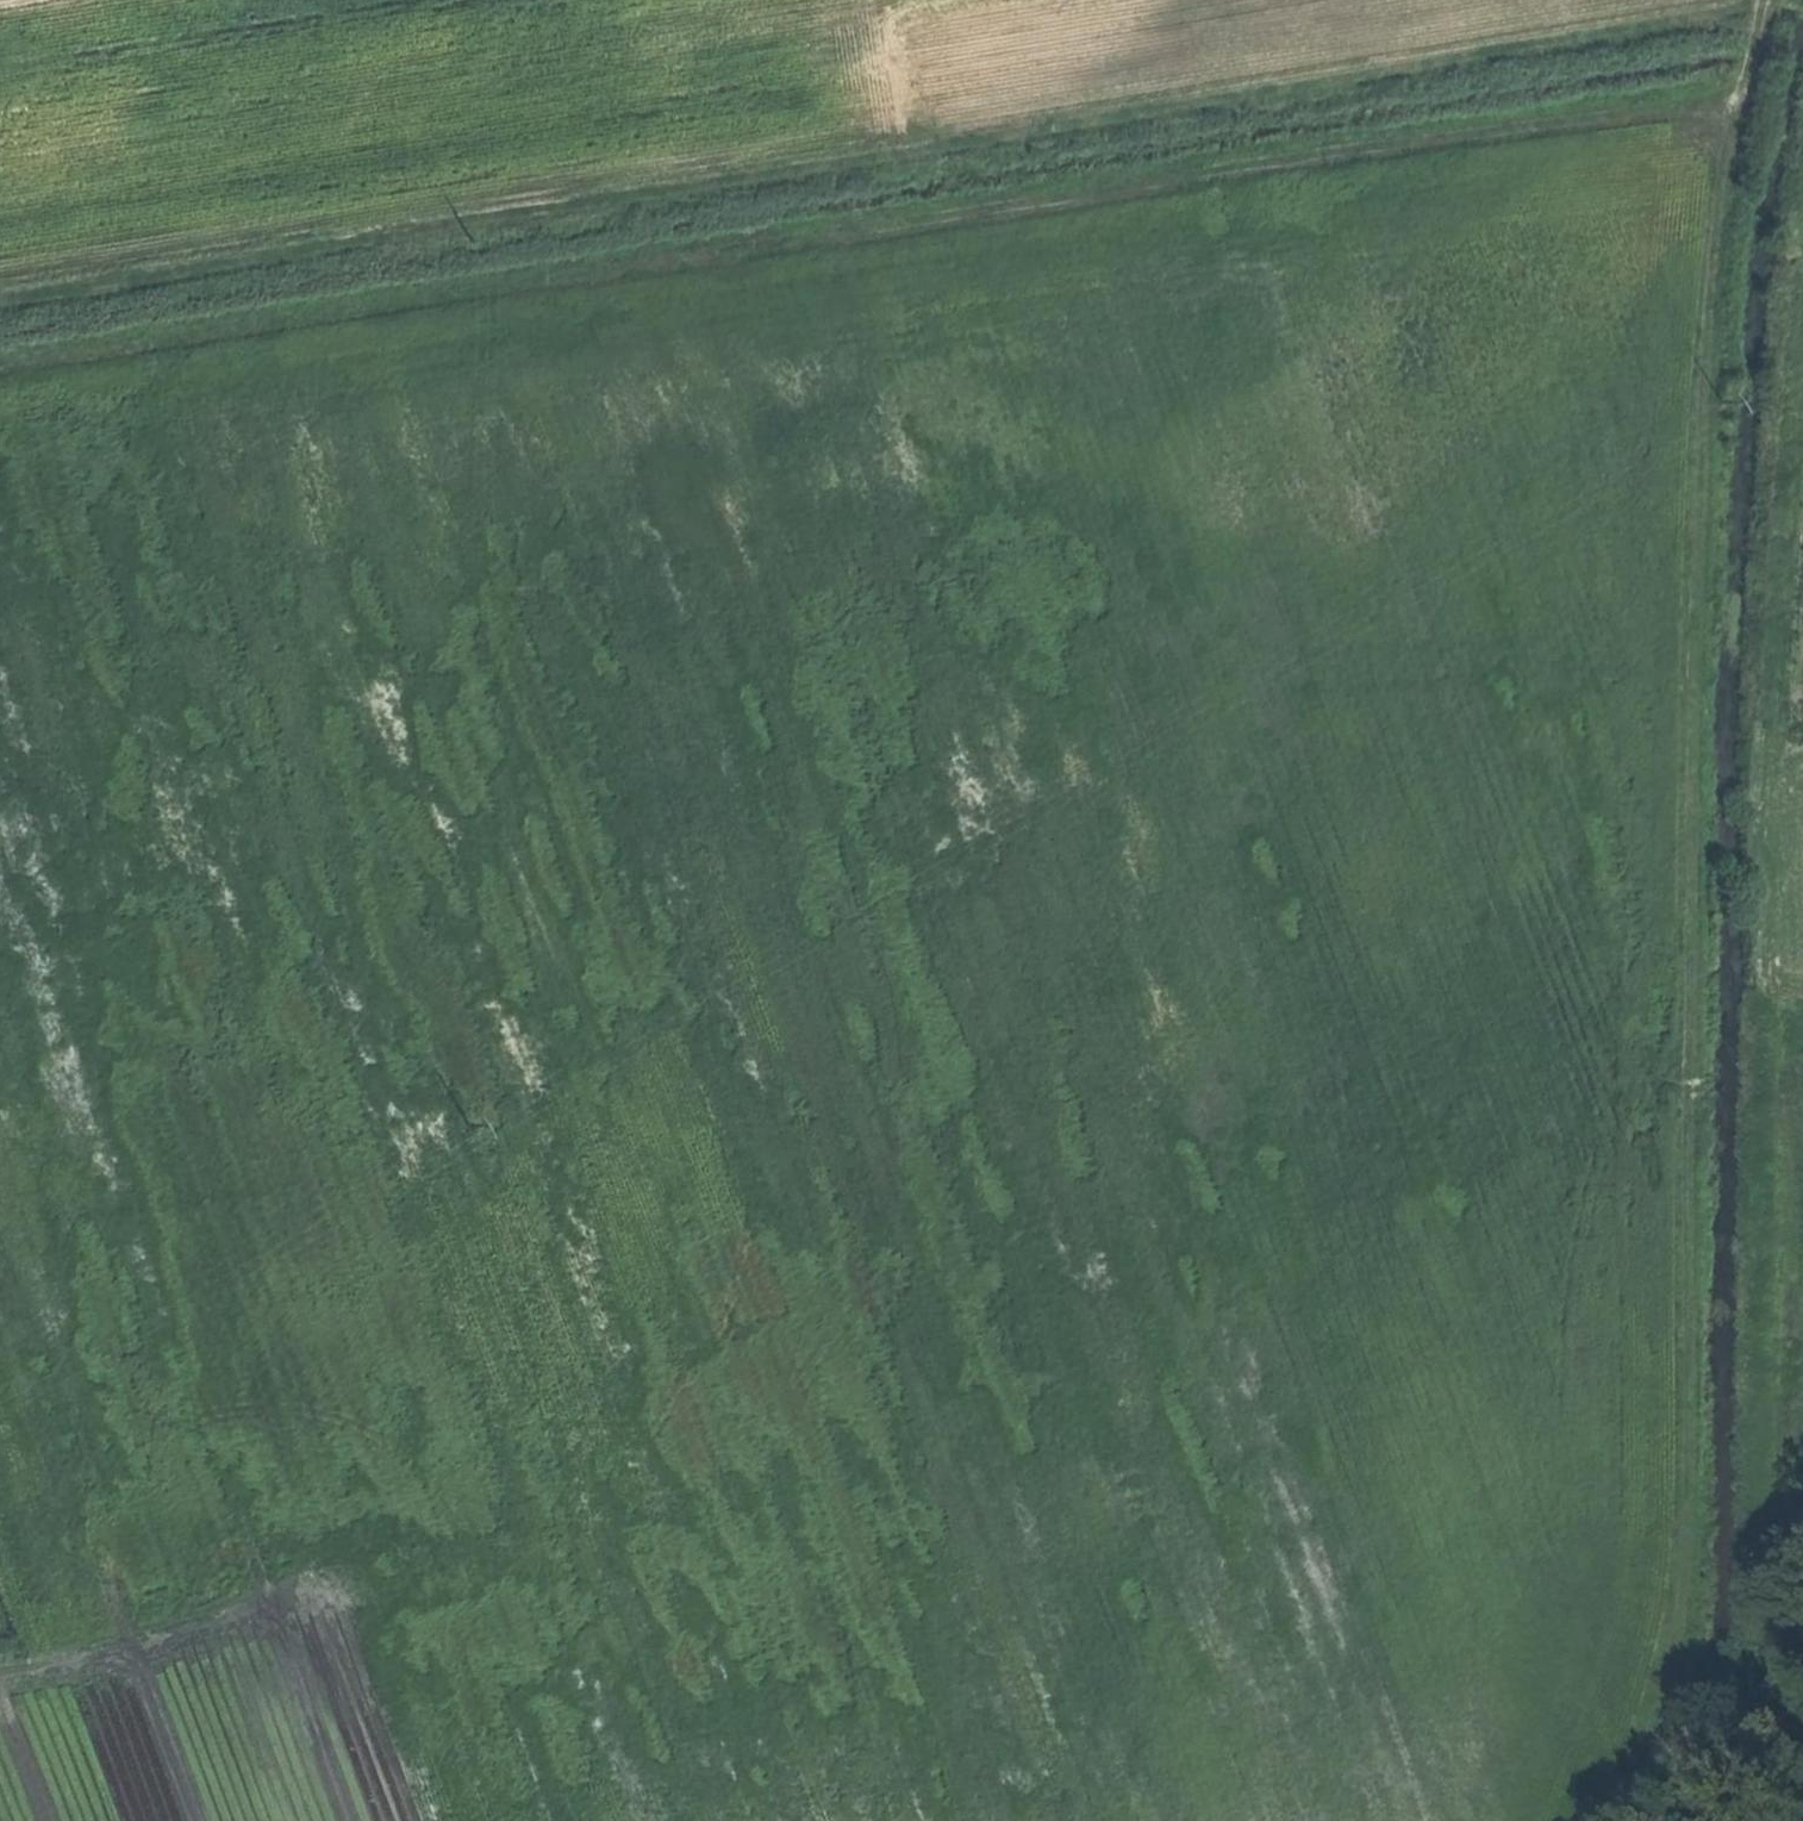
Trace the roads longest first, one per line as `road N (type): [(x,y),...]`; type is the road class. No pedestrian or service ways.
road 1 (track): [(1619,1820),(1677,1652),(1698,1433),(1705,500),(1725,280),(1767,0)]
road 2 (track): [(0,302),(745,183),(1760,37)]

